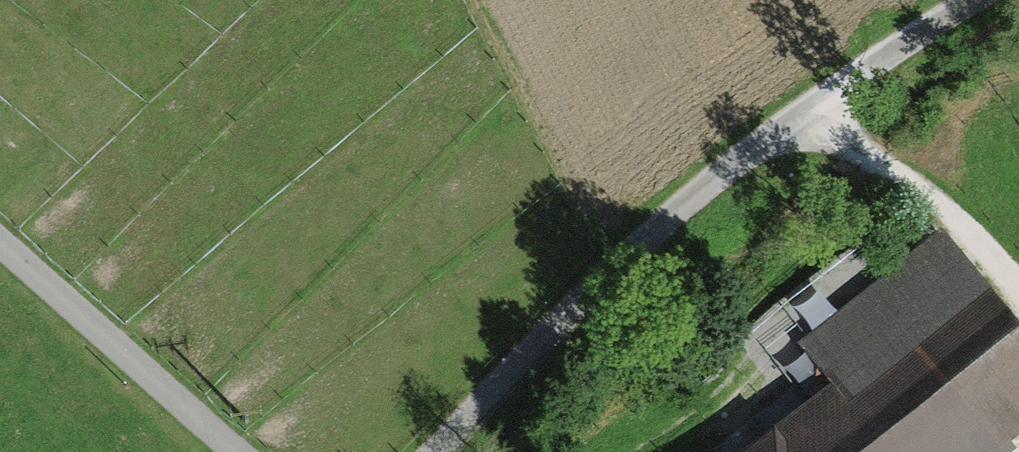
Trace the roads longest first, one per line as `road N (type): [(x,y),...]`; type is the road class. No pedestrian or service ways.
road 1 (track): [(423,451),(695,188),(978,0)]
road 2 (track): [(248,451),(0,230)]
road 3 (track): [(1018,299),(887,177),(803,112)]

